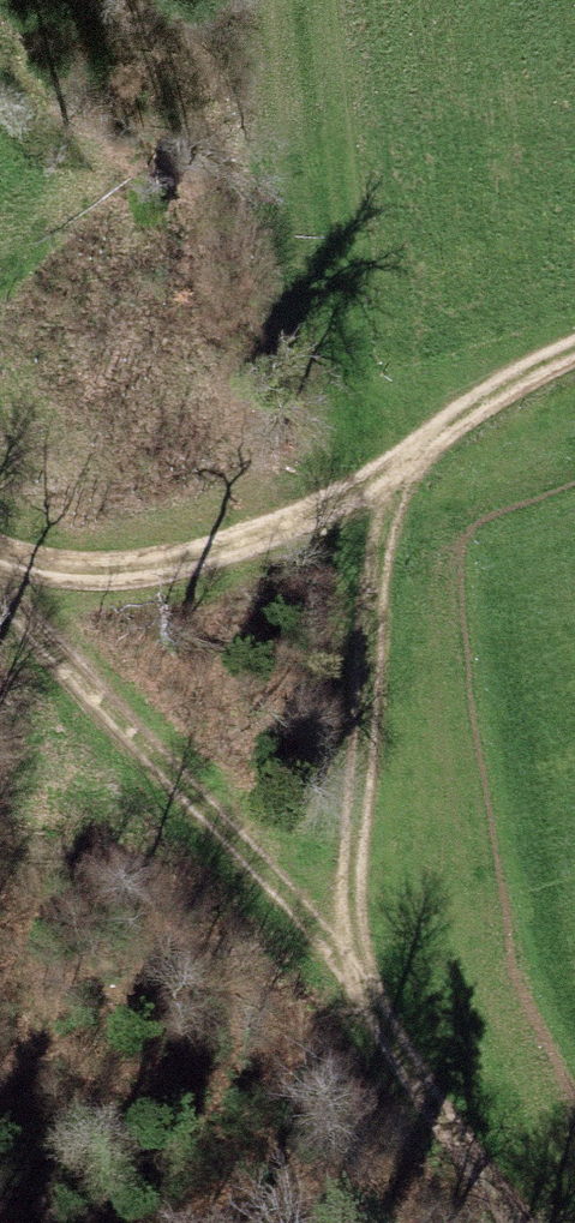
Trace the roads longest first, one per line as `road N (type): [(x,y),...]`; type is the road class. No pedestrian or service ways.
road 1 (track): [(515,1222),(358,989),(349,925),(381,526),(406,460)]
road 2 (track): [(358,989),(266,870),(0,591)]
road 3 (track): [(406,460),(355,494),(170,564),(108,571),(0,558)]
road 4 (track): [(406,460),(481,405),(574,352)]

